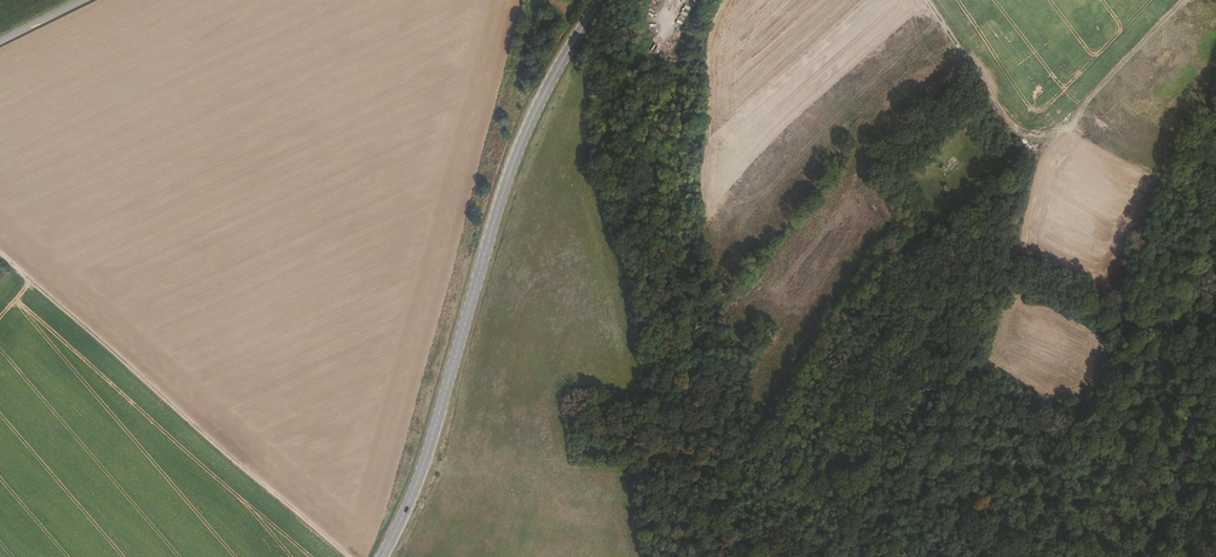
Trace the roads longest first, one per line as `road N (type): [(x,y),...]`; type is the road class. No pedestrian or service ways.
road 1 (secondary): [(382,556),(427,456),(513,165),(562,62),(602,0)]
road 2 (track): [(0,255),(349,556)]
road 3 (track): [(927,0),(1033,152)]

